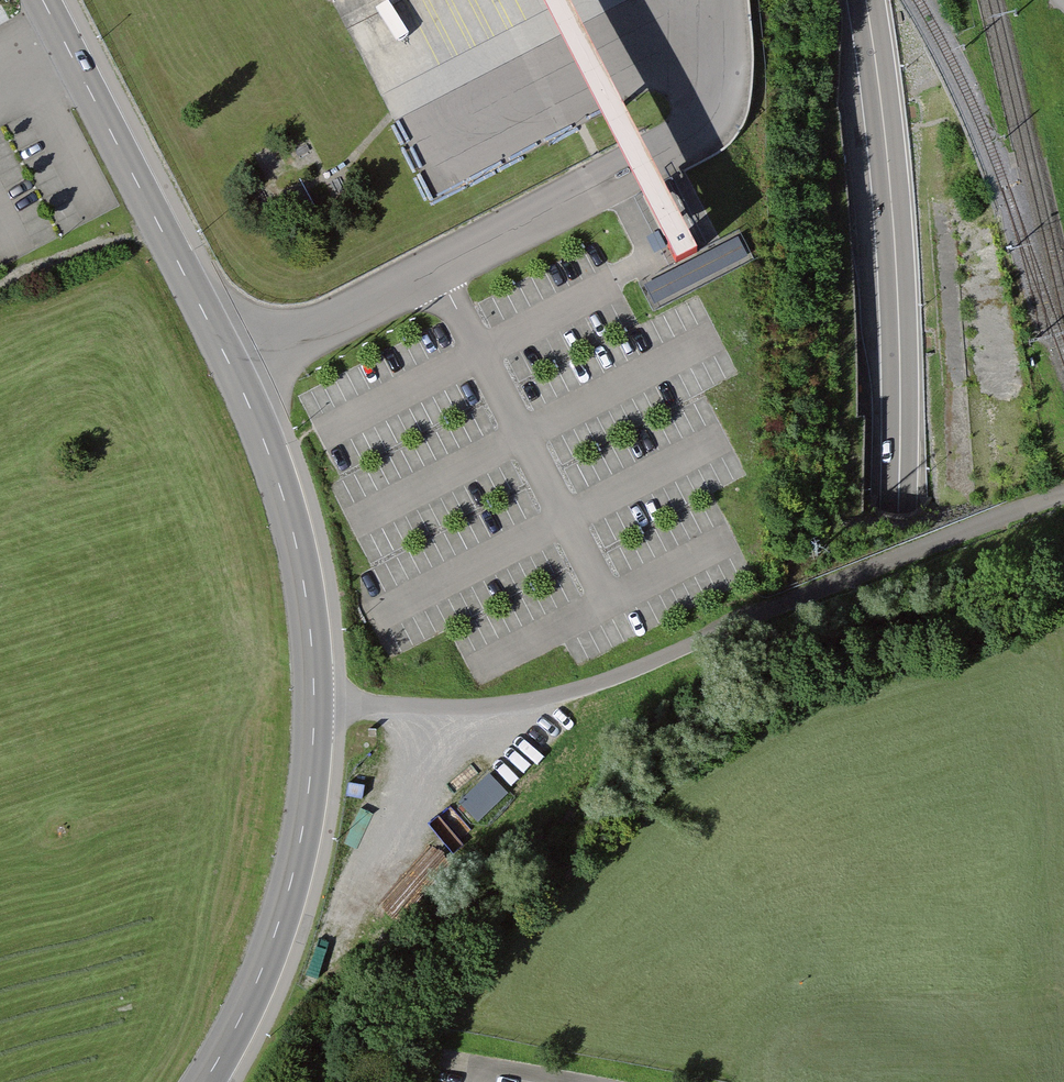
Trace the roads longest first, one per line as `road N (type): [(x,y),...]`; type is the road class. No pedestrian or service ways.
road 1 (trunk): [(866,0),(892,223),(898,513),(872,790),(808,1081)]
road 2 (unclassified): [(1063,492),(588,690),(504,704),(317,702)]
road 3 (unclassified): [(625,175),(236,374)]
road 4 (tertiary): [(43,0),(236,374)]
road 5 (tertiary): [(317,702),(302,853),(281,925),(206,1081)]
road 6 (tertiary): [(236,374),(304,574),(317,702)]

